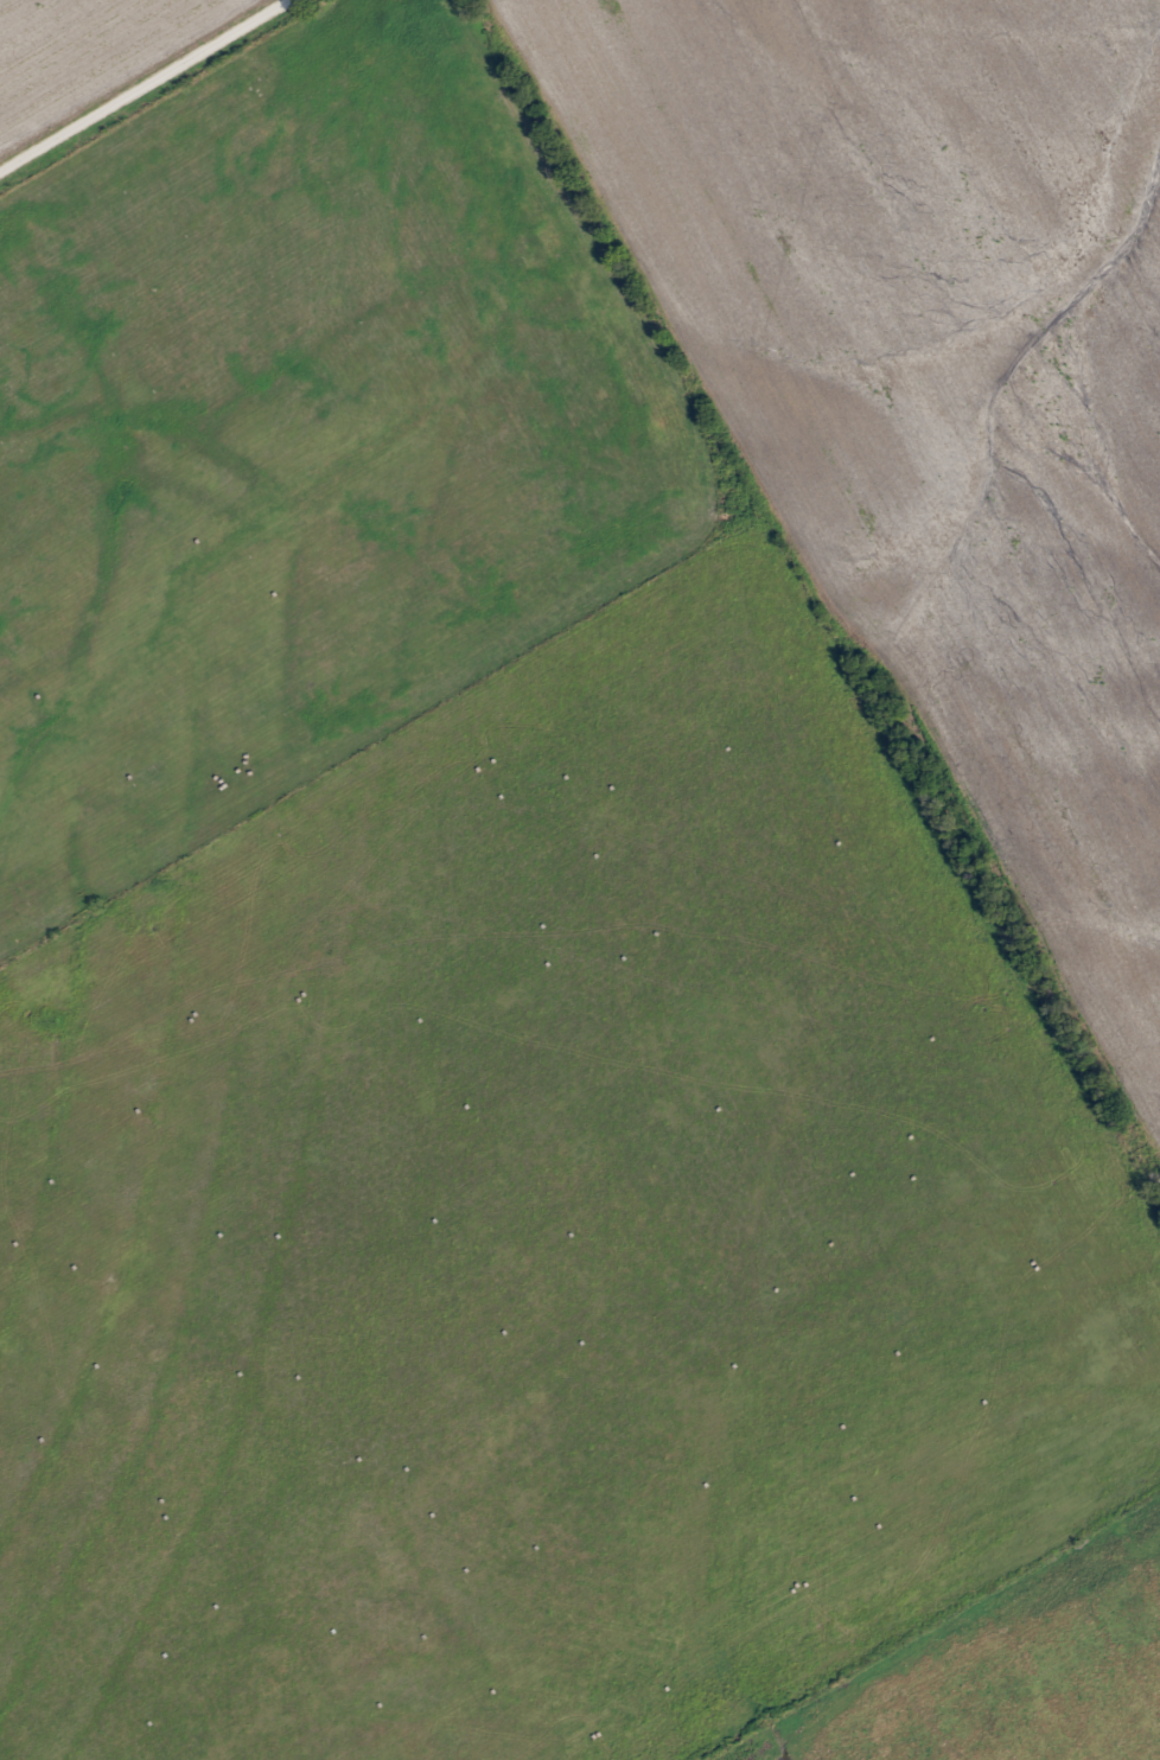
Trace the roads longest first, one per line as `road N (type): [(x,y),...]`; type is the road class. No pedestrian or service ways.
road 1 (residential): [(0,169),(282,0)]

